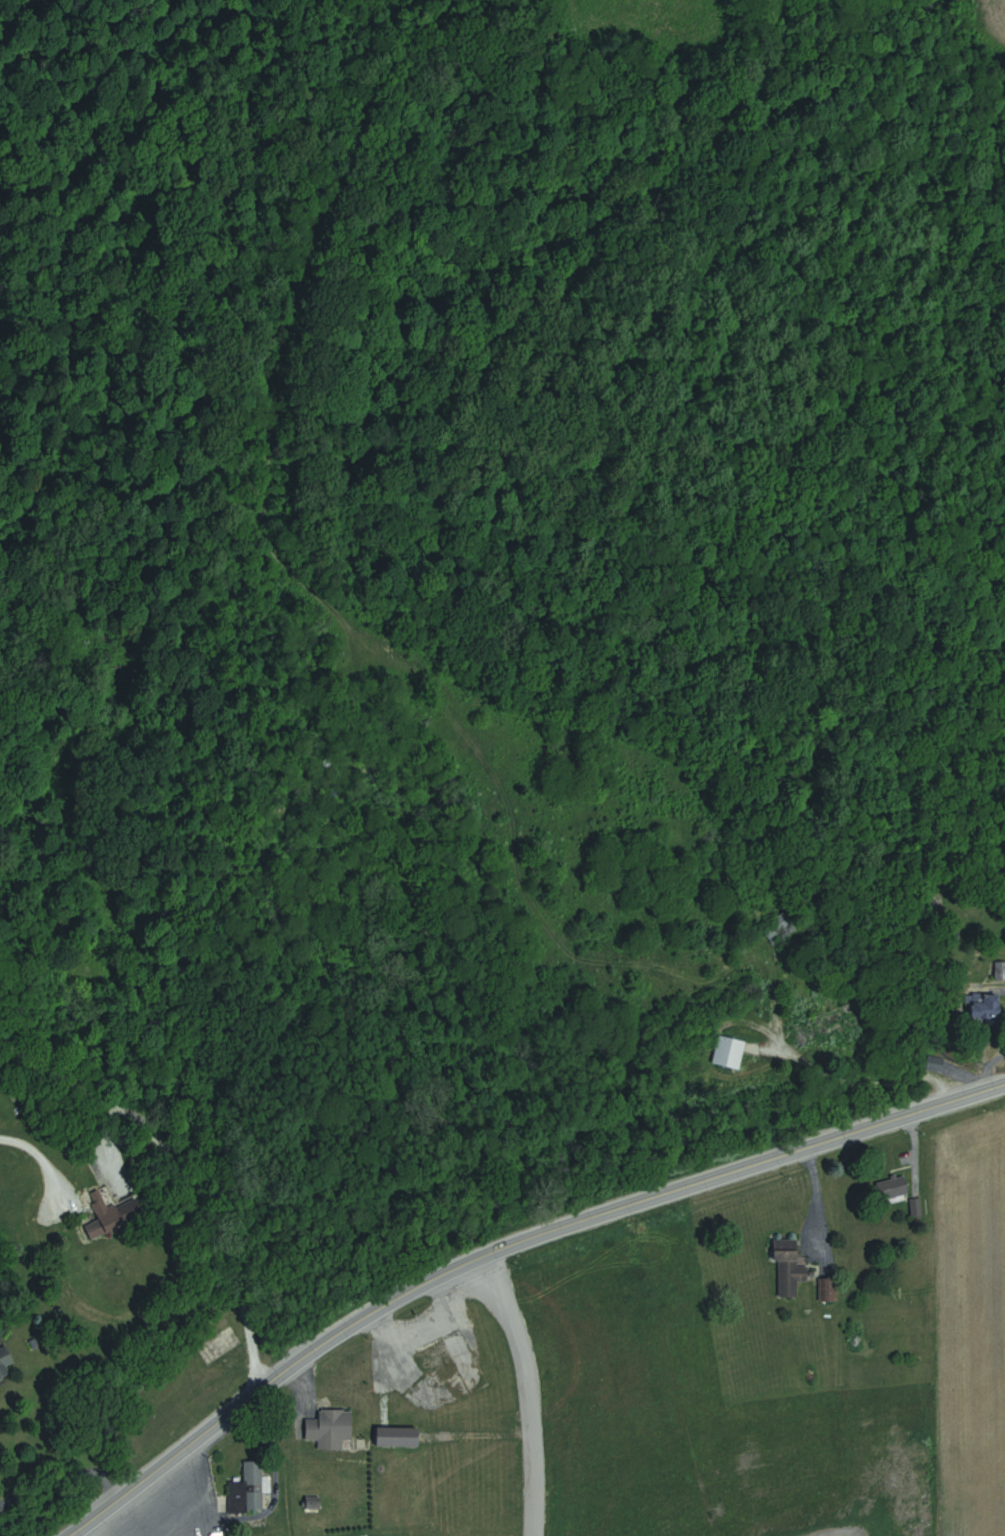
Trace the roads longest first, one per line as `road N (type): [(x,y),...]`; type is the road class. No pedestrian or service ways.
road 1 (secondary): [(62,1535),(414,1280),(545,1226),(1004,1081)]

